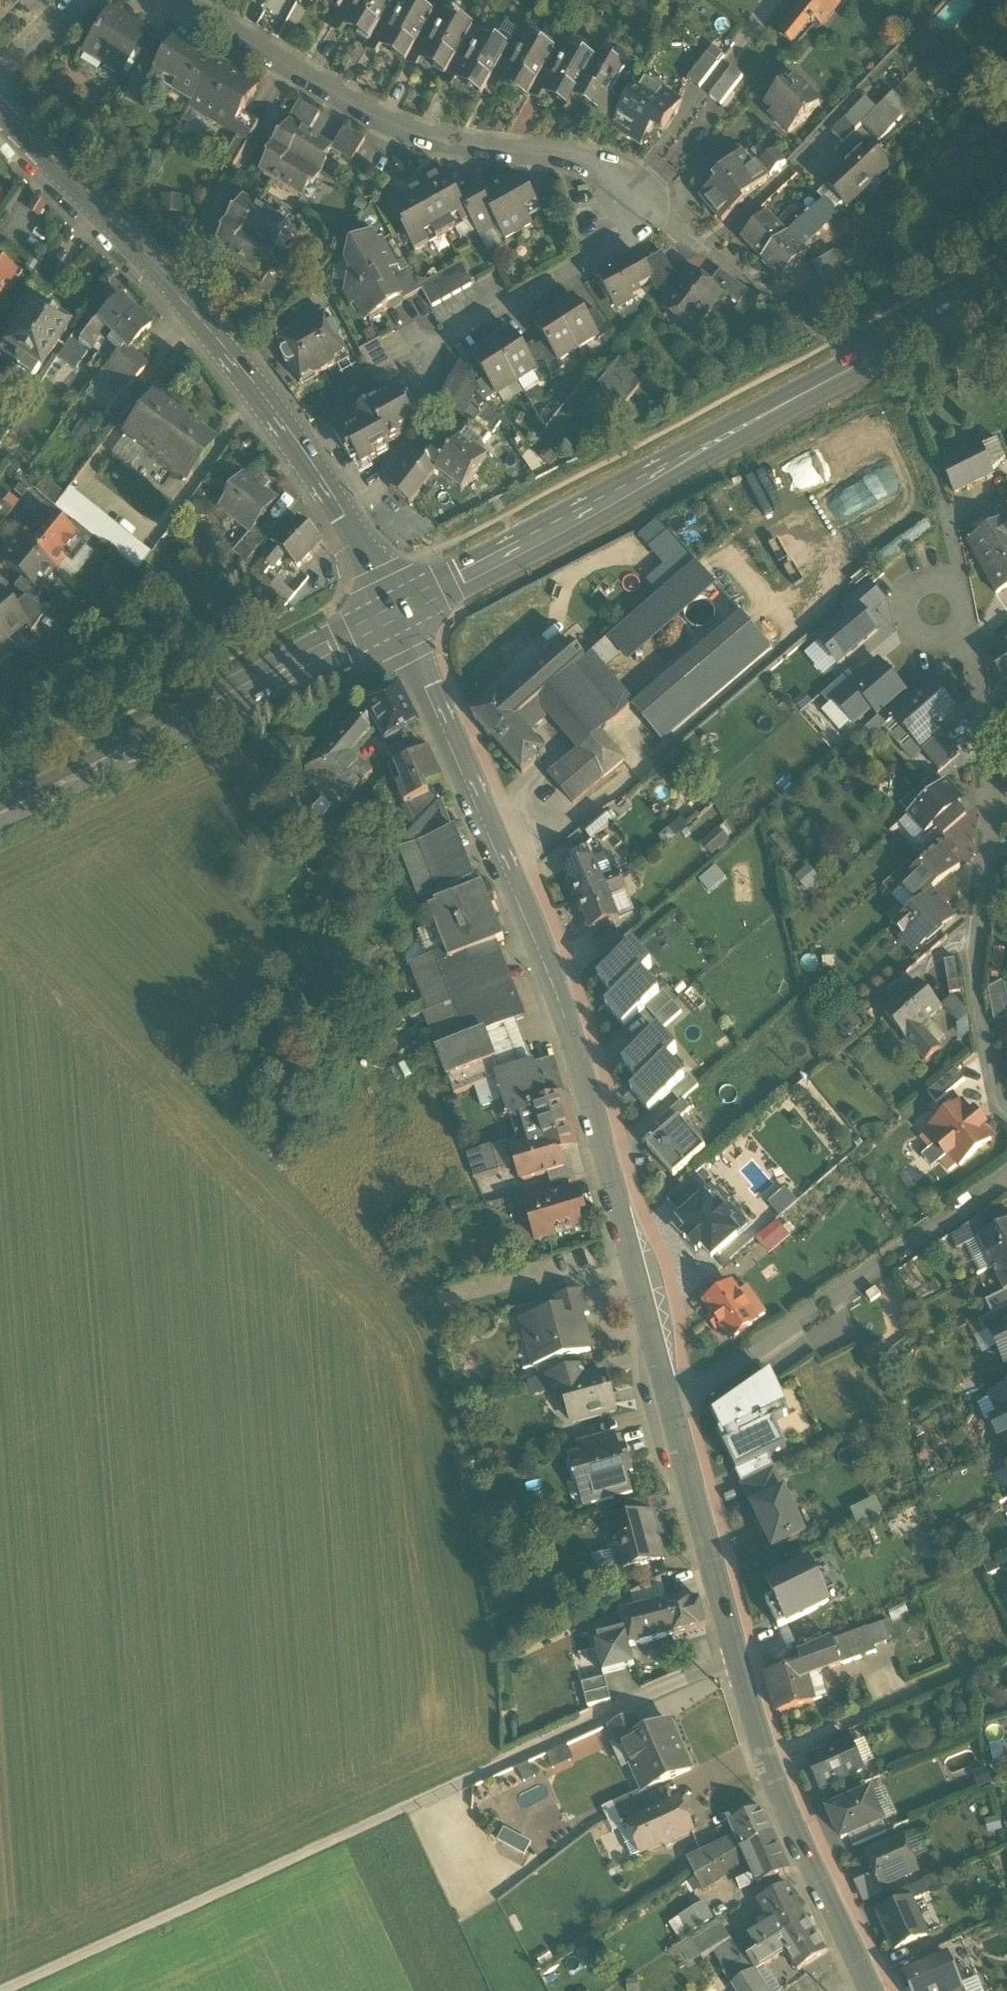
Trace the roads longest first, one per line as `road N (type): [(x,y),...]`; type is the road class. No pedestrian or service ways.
road 1 (tertiary): [(676,1414),(584,1059),(399,611)]
road 2 (track): [(738,1656),(0,1990)]
road 3 (secondary): [(1006,290),(399,611)]
road 4 (tertiary): [(399,611),(259,387),(0,114)]
road 5 (tertiary): [(874,1990),(789,1807),(738,1656),(676,1414)]
road 6 (residential): [(1006,1110),(998,1096),(978,975),(997,823),(963,593)]
road 7 (secondary): [(399,611),(0,813)]
road 8 (residential): [(1006,1181),(676,1414)]
road 9 (residential): [(658,219),(584,161),(453,145),(300,72)]
road 10 (residential): [(658,219),(427,347)]
road 11 (residential): [(300,72),(203,232)]
road 12 (residential): [(703,250),(814,150)]
road 13 (residential): [(300,72),(180,0)]
road 14 (residential): [(703,250),(814,328)]

